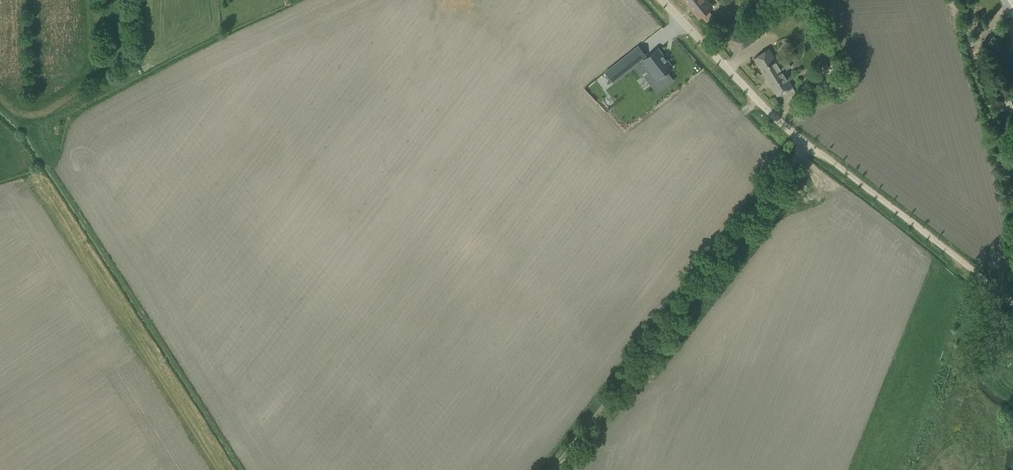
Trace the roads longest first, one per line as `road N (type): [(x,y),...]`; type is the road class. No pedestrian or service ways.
road 1 (unclassified): [(806,144),(554,469)]
road 2 (track): [(806,144),(1012,303)]
road 3 (unclassified): [(806,144),(664,0)]

